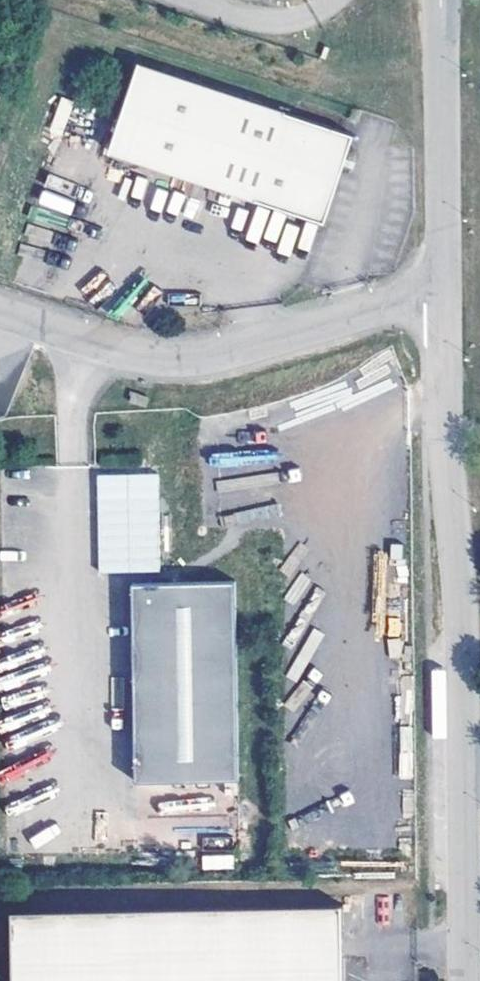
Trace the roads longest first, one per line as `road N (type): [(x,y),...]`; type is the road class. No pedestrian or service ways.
road 1 (unclassified): [(444,302),(355,314),(213,360),(174,361),(135,359),(0,314)]
road 2 (unclassified): [(444,302),(452,741)]
road 3 (unclassified): [(441,0),(444,302)]
road 4 (unclassified): [(452,741),(455,980)]

